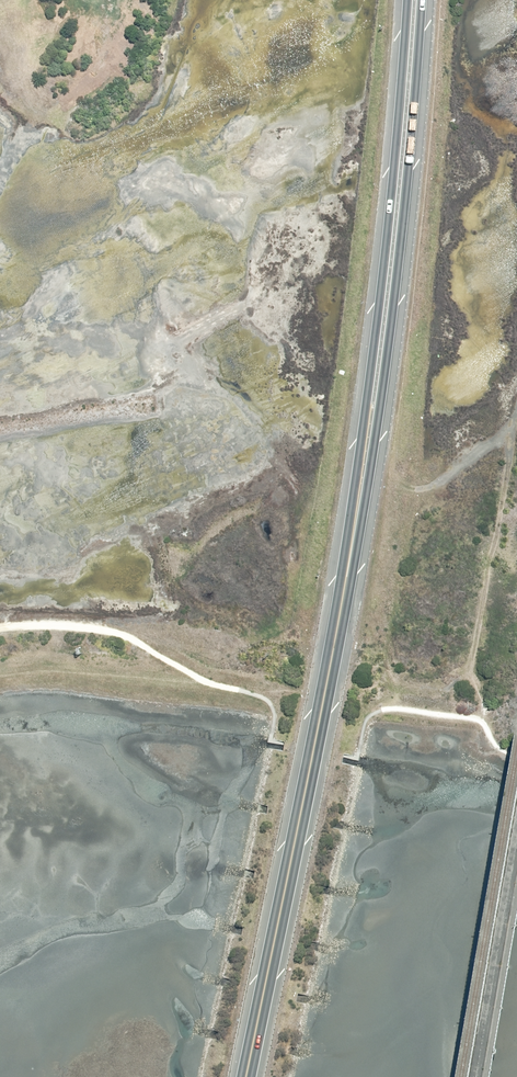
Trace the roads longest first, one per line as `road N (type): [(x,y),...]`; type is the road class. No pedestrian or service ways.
road 1 (trunk): [(419,0),(389,330),(355,564),(251,1076)]
road 2 (trunk): [(239,1076),(349,504),(380,284),(405,0)]

